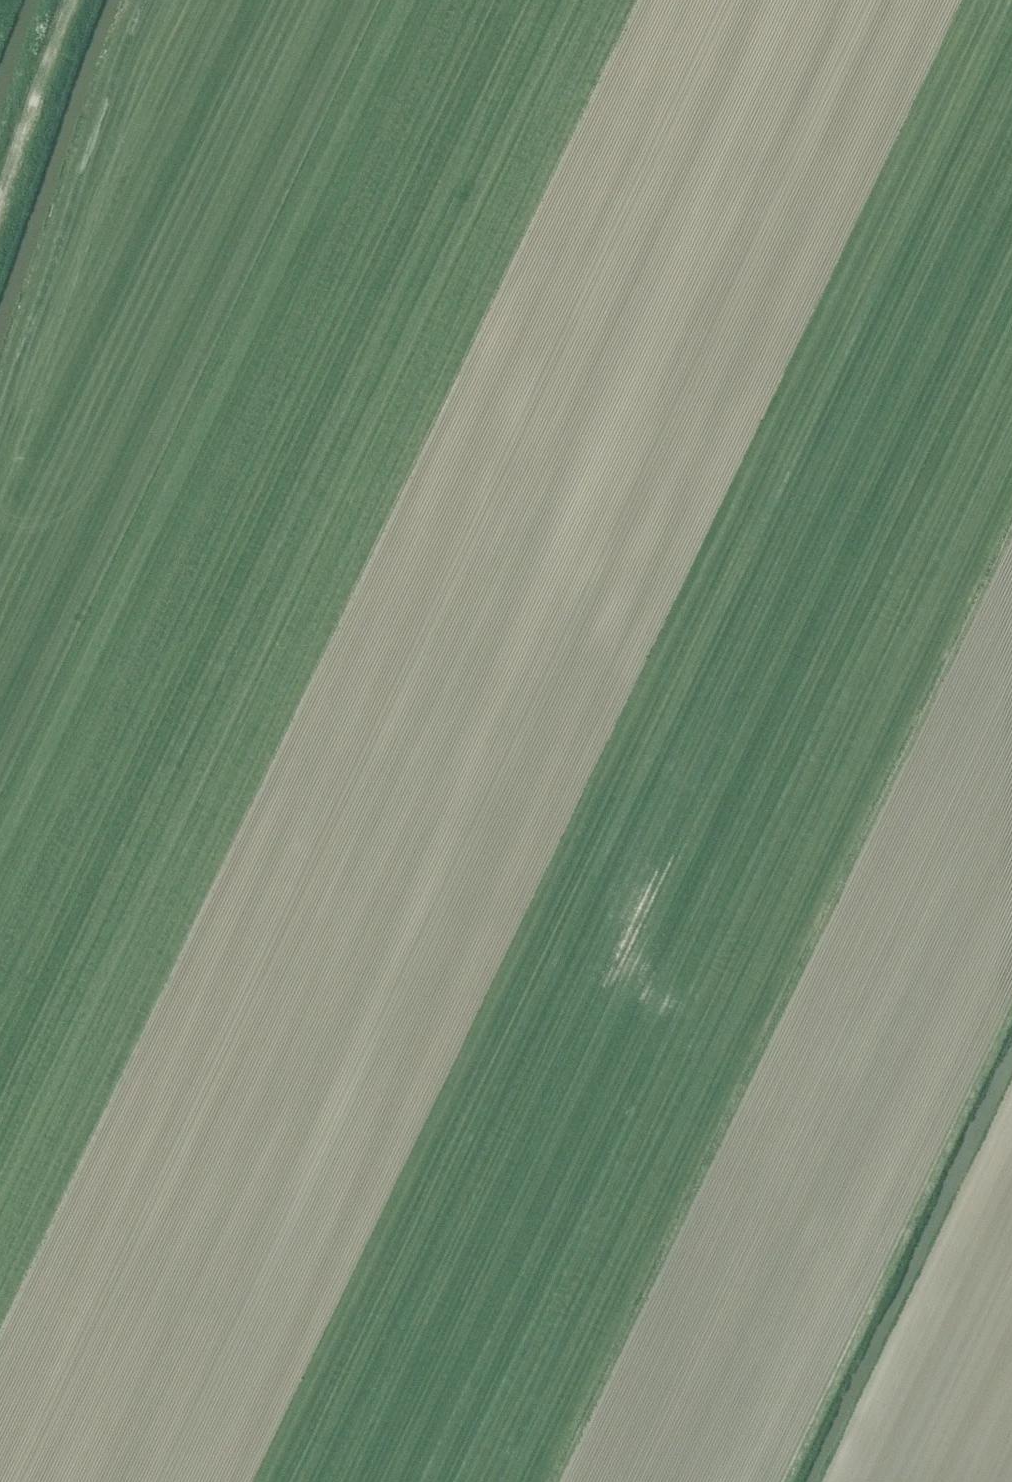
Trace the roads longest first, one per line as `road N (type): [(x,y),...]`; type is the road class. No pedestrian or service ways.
road 1 (track): [(0,226),(78,0)]

